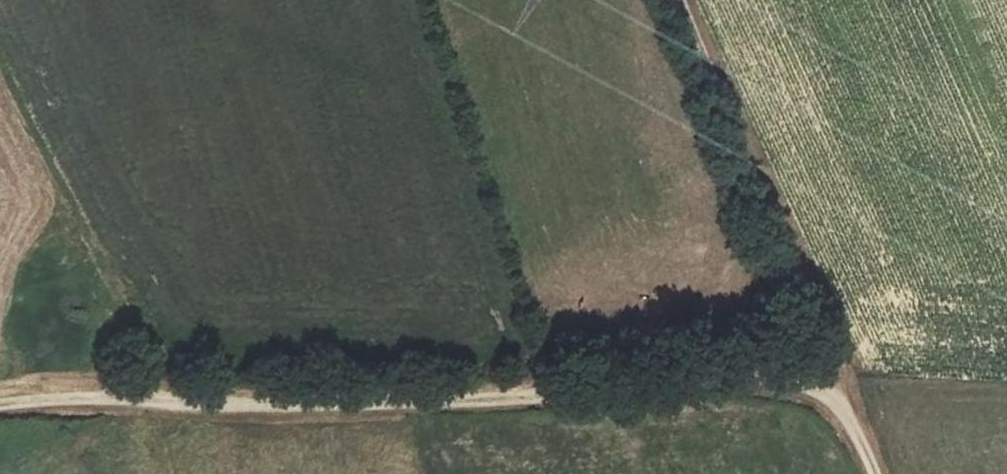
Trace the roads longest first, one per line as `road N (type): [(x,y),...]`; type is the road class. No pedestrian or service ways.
road 1 (track): [(158,399),(407,408),(760,378),(829,391)]
road 2 (track): [(680,0),(841,364),(829,391)]
road 3 (track): [(0,408),(158,399)]
road 4 (track): [(158,399),(153,352),(111,266)]

